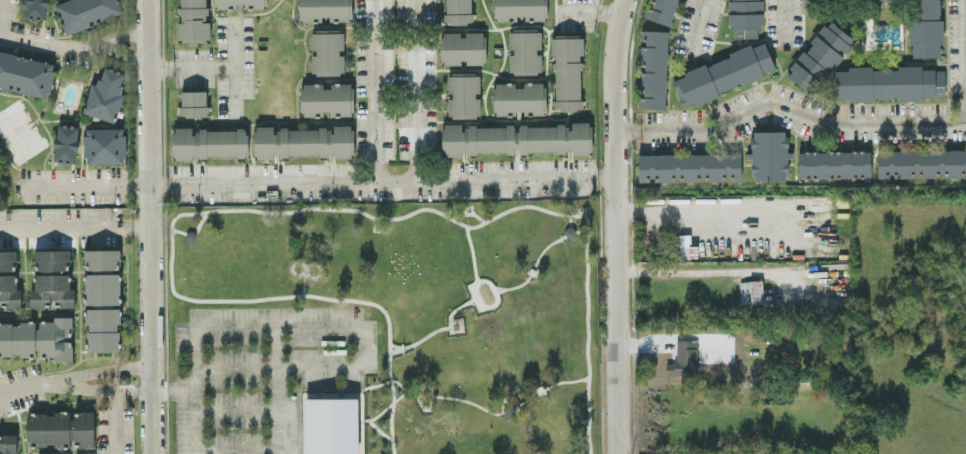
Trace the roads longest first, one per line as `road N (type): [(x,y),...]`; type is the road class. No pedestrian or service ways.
road 1 (residential): [(619,176),(623,453)]
road 2 (residential): [(159,453),(157,183)]
road 3 (residential): [(157,183),(155,0)]
road 4 (residential): [(627,0),(619,176)]

